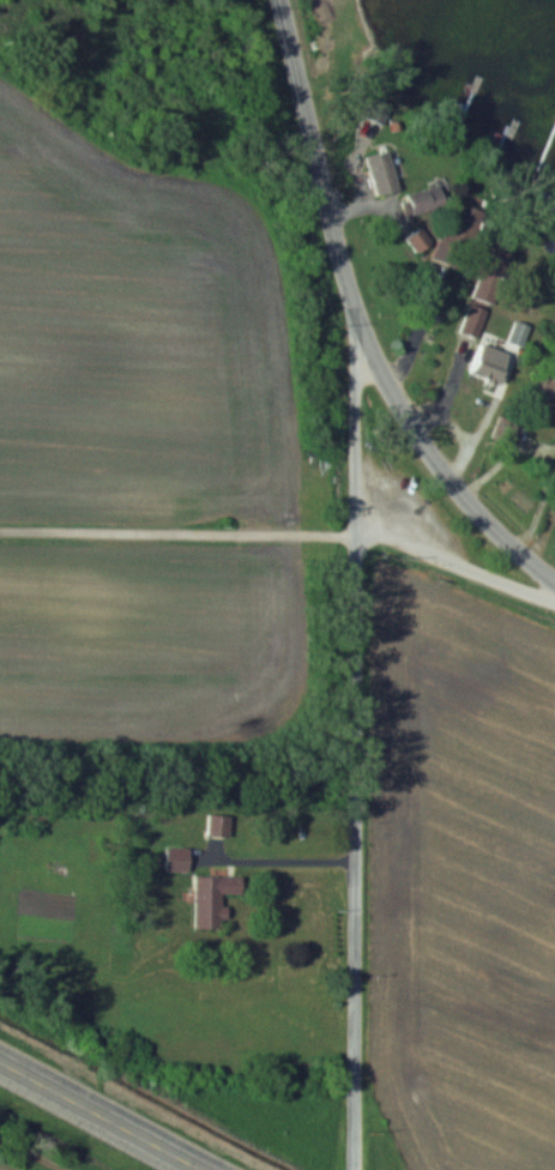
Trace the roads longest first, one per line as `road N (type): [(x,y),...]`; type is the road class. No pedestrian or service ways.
road 1 (residential): [(356,1169),(356,361),(370,350)]
road 2 (tertiary): [(554,581),(454,486),(370,350),(339,264),(279,0)]
road 3 (residential): [(360,537),(0,529)]
road 4 (primary): [(199,1169),(0,1063)]
road 5 (residential): [(554,601),(360,537)]

